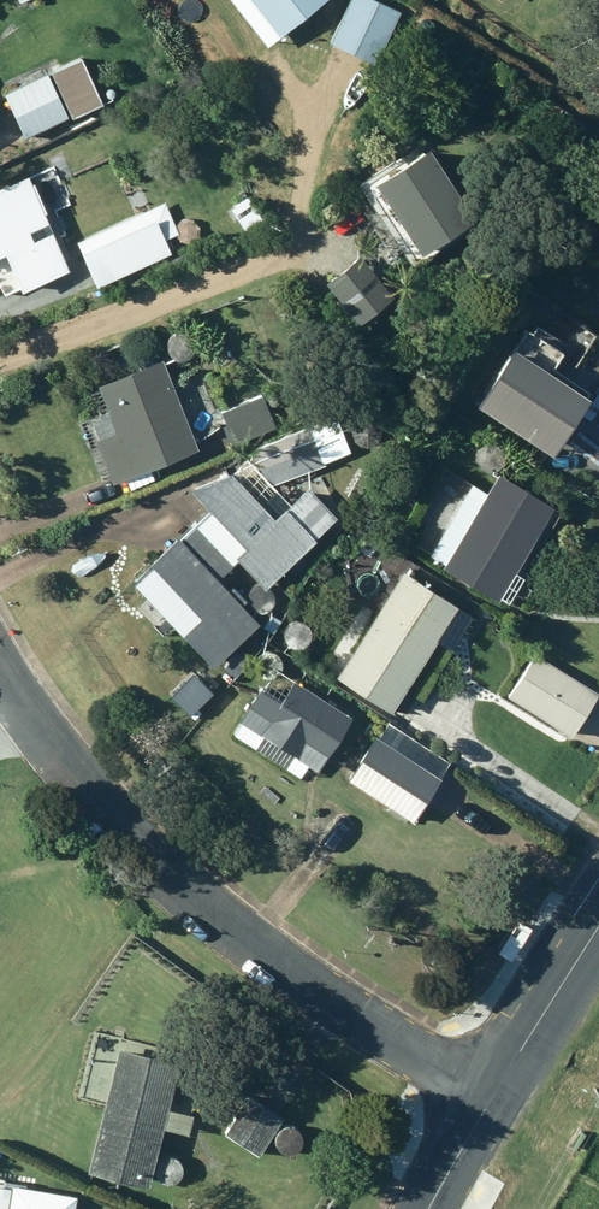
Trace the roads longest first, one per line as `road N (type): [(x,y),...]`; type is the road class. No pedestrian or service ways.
road 1 (residential): [(490,1101),(227,931),(54,765),(0,664)]
road 2 (secondary): [(598,928),(490,1101)]
road 3 (secondary): [(490,1101),(431,1208)]

